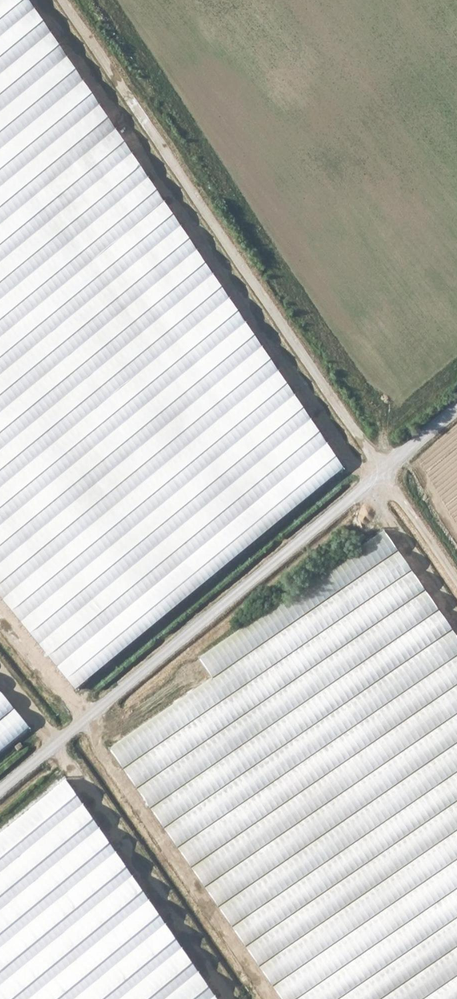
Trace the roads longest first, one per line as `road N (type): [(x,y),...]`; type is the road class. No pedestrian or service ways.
road 1 (track): [(456,580),(59,0)]
road 2 (track): [(456,411),(0,791)]

